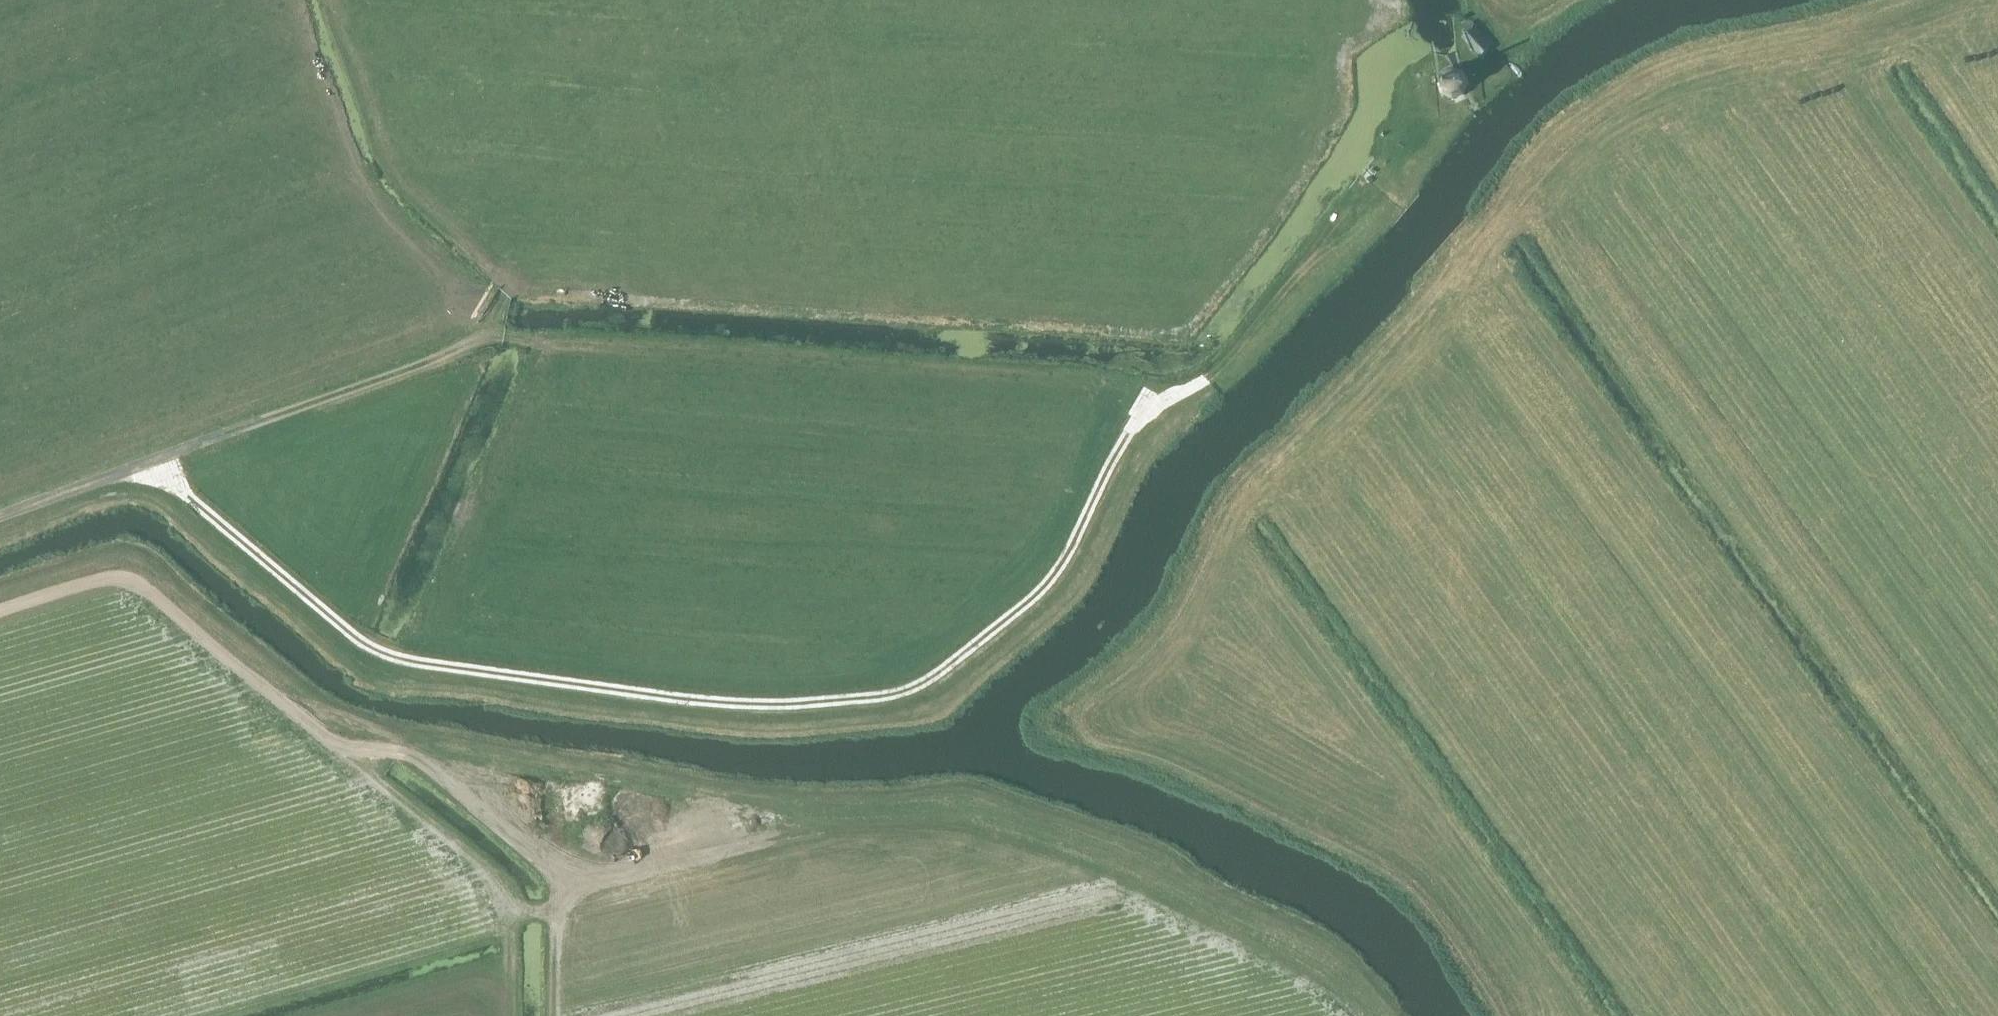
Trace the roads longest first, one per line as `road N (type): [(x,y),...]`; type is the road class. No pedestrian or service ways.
road 1 (track): [(1360,192),(1217,372),(1148,405),(1102,477),(1064,566),(913,692),(759,706),(405,662),(360,640),(154,462)]
road 2 (track): [(1148,405),(1086,381),(481,340)]
road 3 (track): [(517,277),(481,340),(0,518)]

